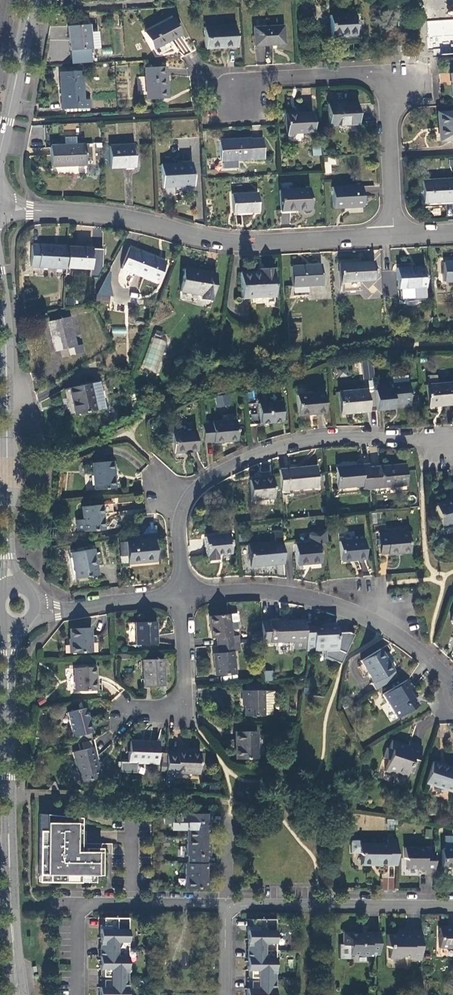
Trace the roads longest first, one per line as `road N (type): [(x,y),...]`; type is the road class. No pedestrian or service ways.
road 1 (residential): [(4,204),(139,219),(250,243),(393,235)]
road 2 (tertiary): [(13,629),(7,835),(19,994)]
road 3 (residential): [(183,594),(189,496),(215,475),(315,440),(441,446)]
road 4 (residential): [(183,594),(281,591),(341,605),(385,626),(450,679)]
road 5 (residential): [(81,994),(83,905),(228,906)]
road 6 (tertiary): [(5,354),(8,581)]
road 7 (residential): [(452,905),(228,906)]
road 8 (residential): [(183,594),(185,704),(128,709)]
road 9 (residential): [(393,235),(389,73)]
road 10 (residential): [(389,73),(258,79),(243,100)]
road 11 (tertiary): [(32,0),(0,146)]
road 12 (residential): [(41,608),(183,594)]

